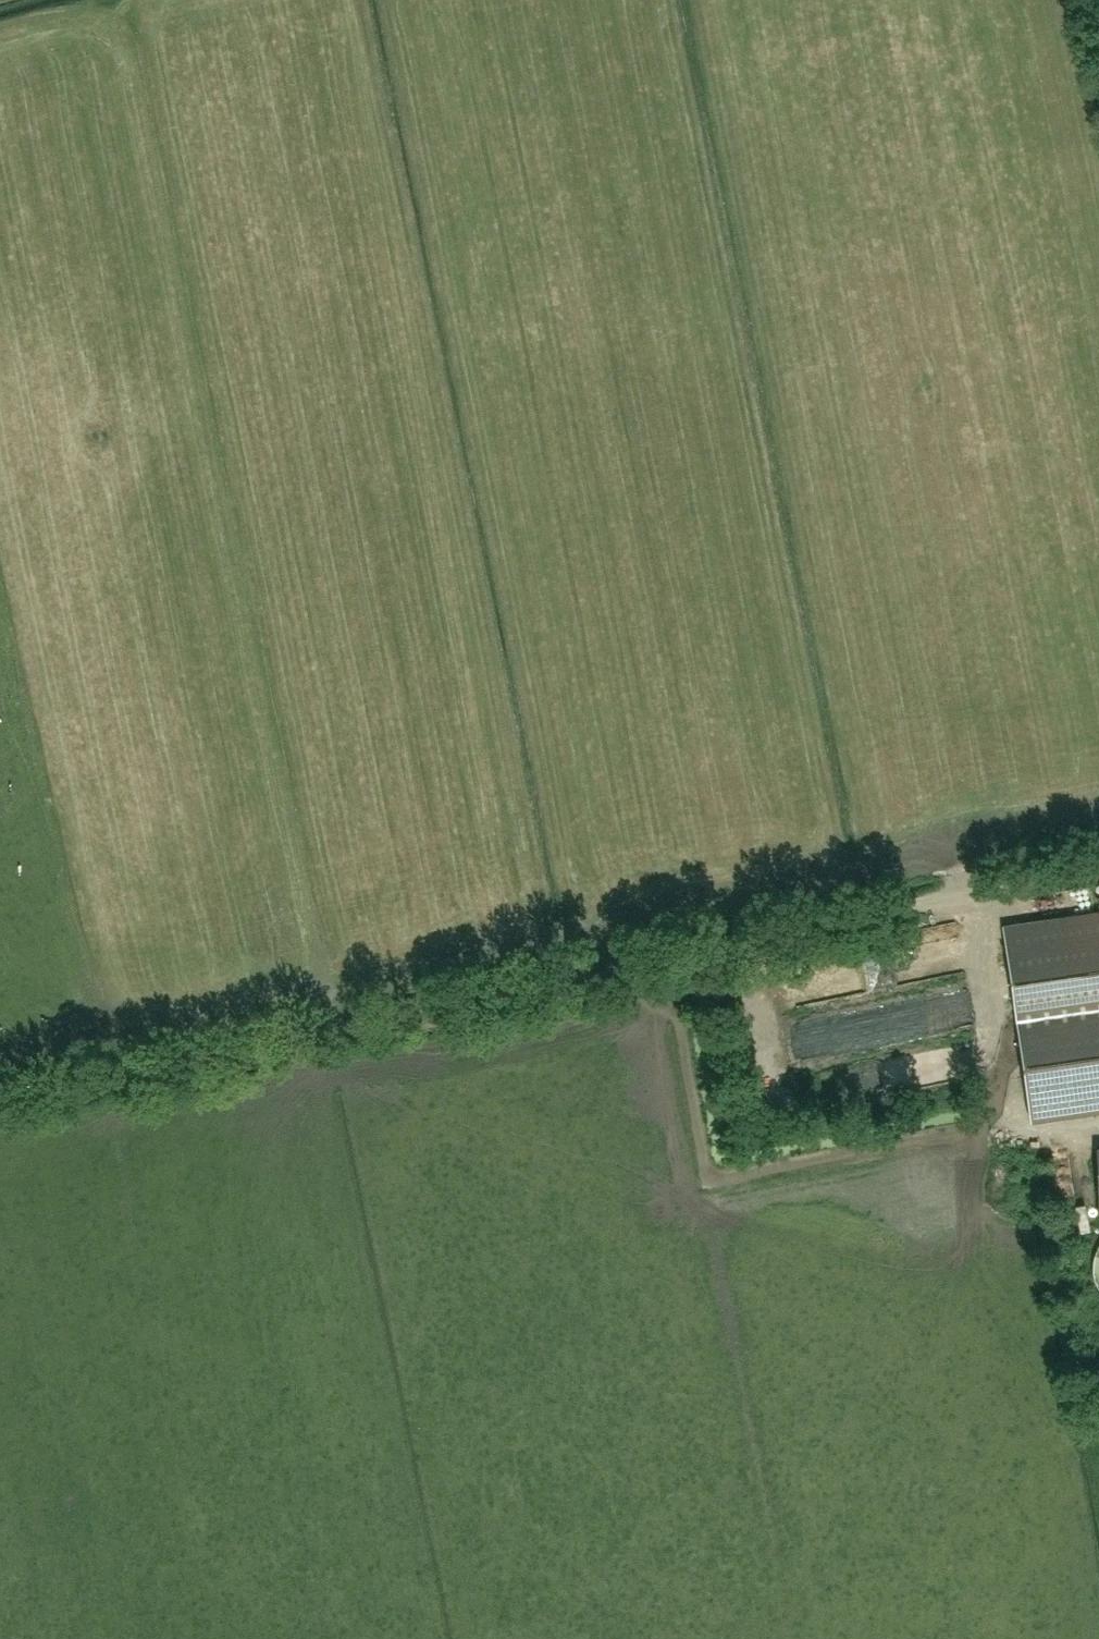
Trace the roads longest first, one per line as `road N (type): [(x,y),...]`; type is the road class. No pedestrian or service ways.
road 1 (track): [(1098,868),(0,1101)]

